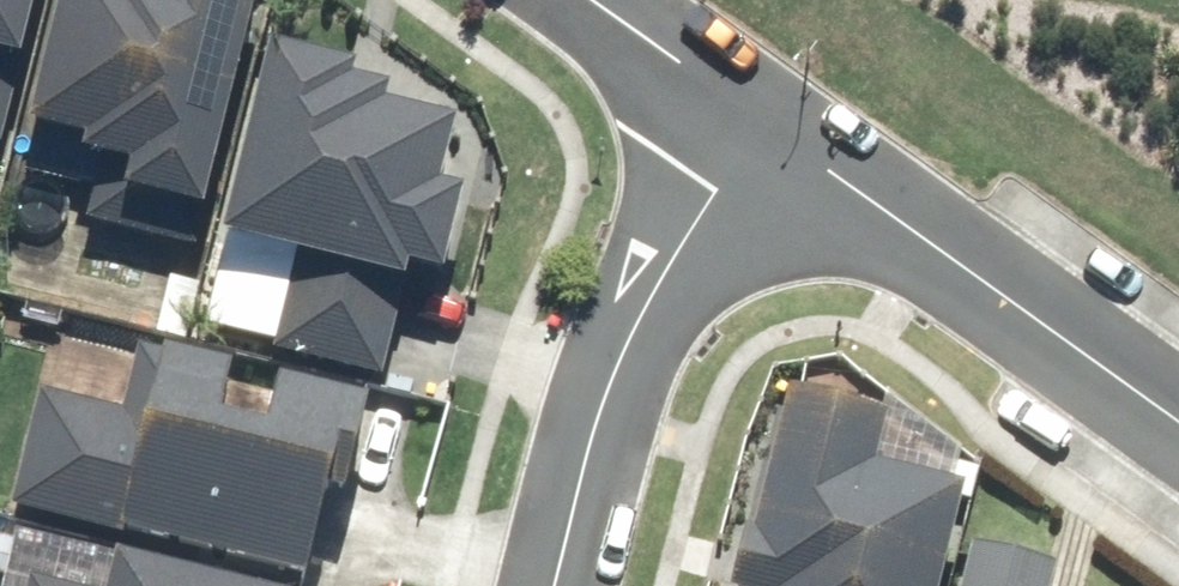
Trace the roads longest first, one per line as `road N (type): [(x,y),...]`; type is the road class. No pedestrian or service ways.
road 1 (residential): [(763,133),(1178,426)]
road 2 (residential): [(763,133),(693,232),(607,390),(558,585)]
road 3 (residential): [(583,0),(763,133)]

